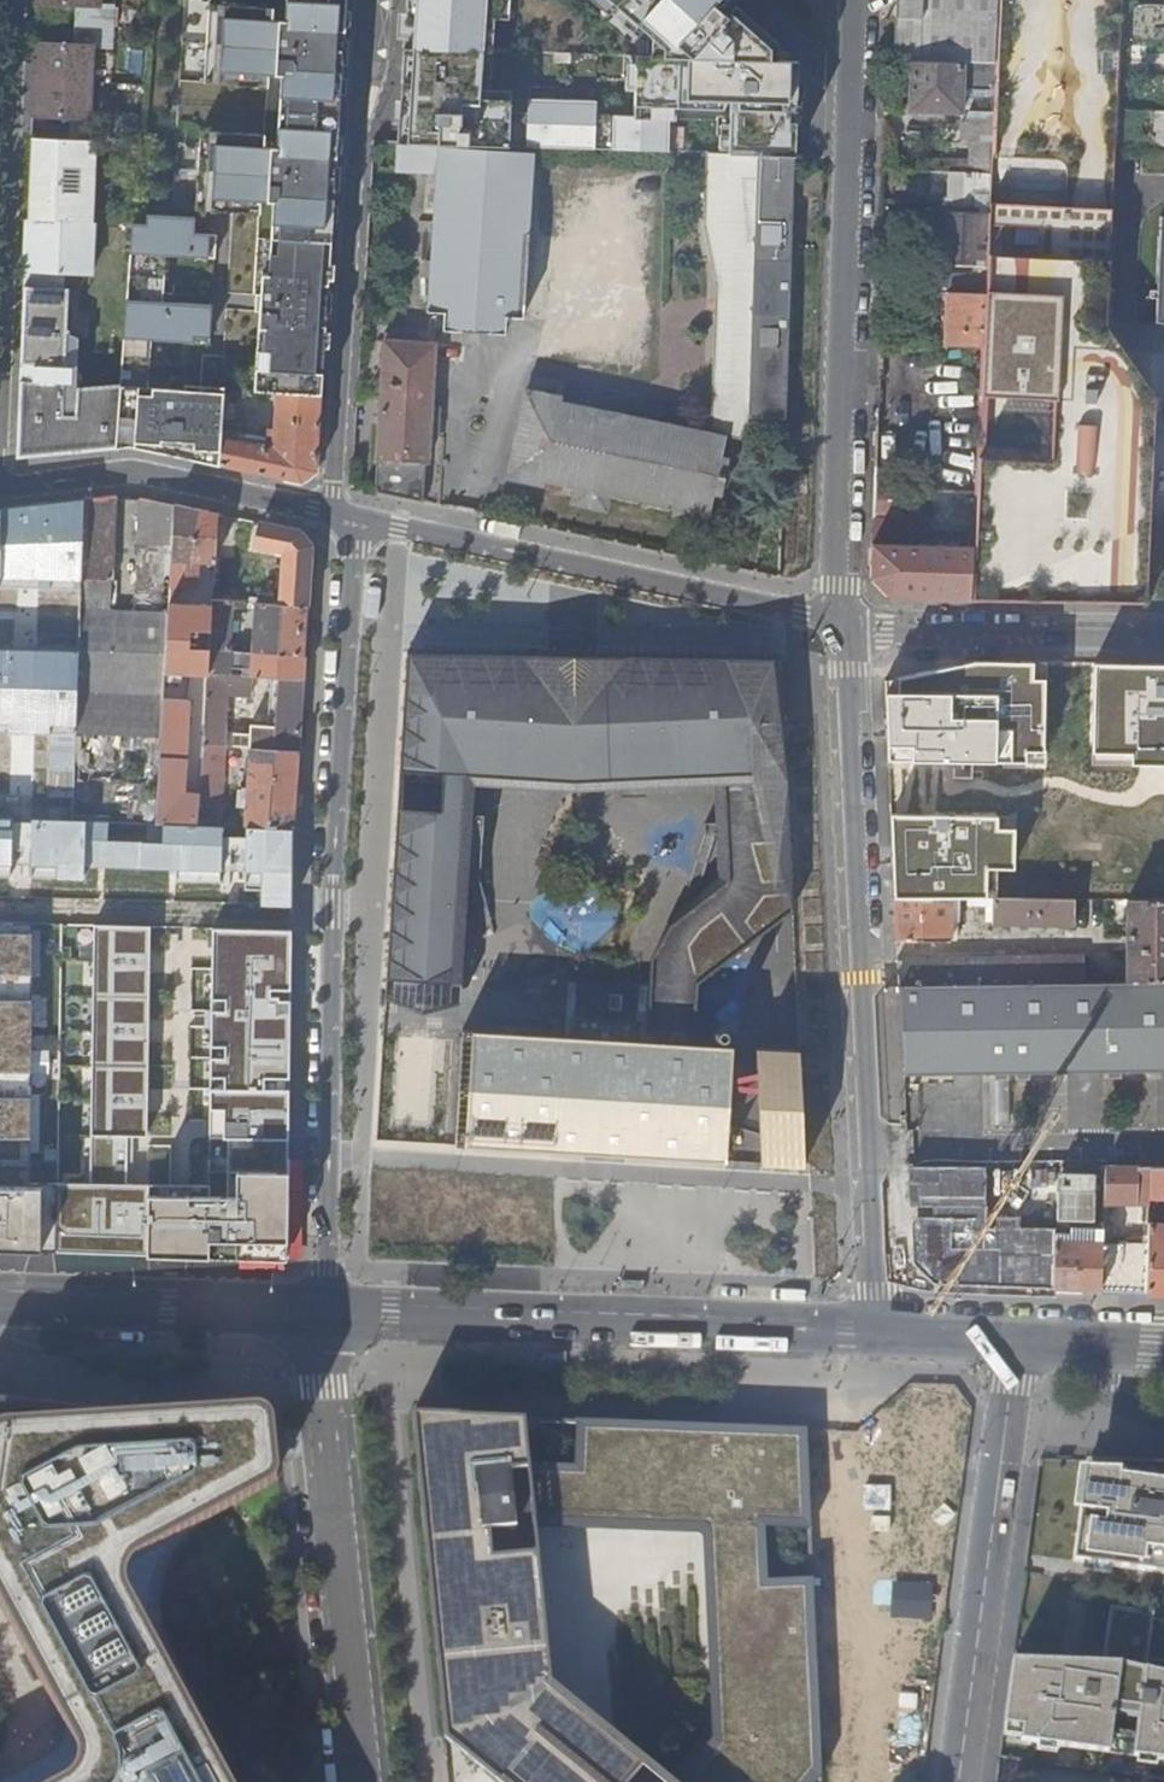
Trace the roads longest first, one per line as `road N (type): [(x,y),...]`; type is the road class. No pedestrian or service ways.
road 1 (residential): [(374,517),(315,1315)]
road 2 (unclassified): [(874,1333),(840,629)]
road 3 (unclassified): [(840,629),(856,0)]
road 4 (secondary): [(874,1333),(315,1315)]
road 5 (unclassified): [(368,0),(329,514)]
road 6 (tertiary): [(840,629),(802,607),(374,517)]
road 7 (residential): [(362,1781),(315,1315)]
road 8 (residential): [(1014,1339),(954,1781)]
road 9 (tertiary): [(329,514),(141,479),(0,489)]
road 10 (tertiary): [(1163,634),(840,629)]
road 11 (secondary): [(315,1315),(0,1310)]
road 12 (residential): [(15,0),(0,306)]
road 13 (secondary): [(1163,1344),(1014,1339)]
road 14 (secondary): [(1014,1339),(874,1333)]

